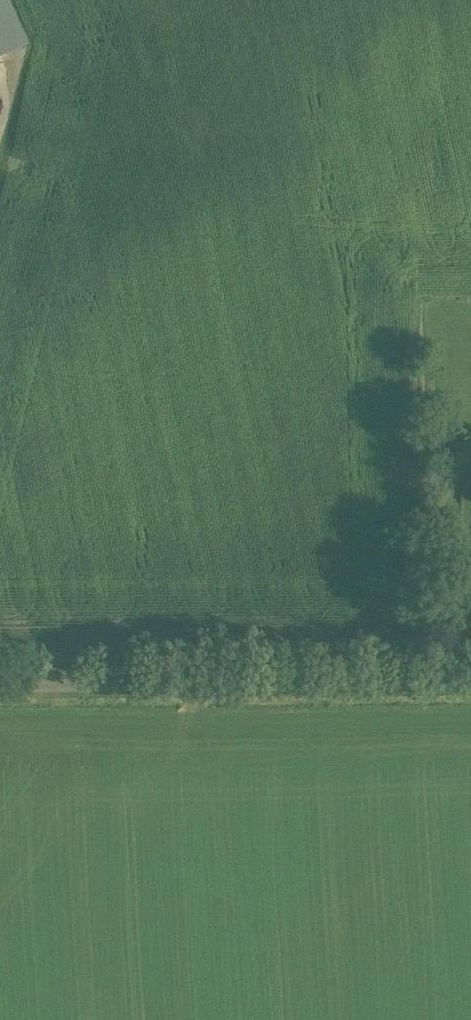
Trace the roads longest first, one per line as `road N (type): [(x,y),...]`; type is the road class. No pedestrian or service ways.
road 1 (unclassified): [(0,691),(470,687)]

